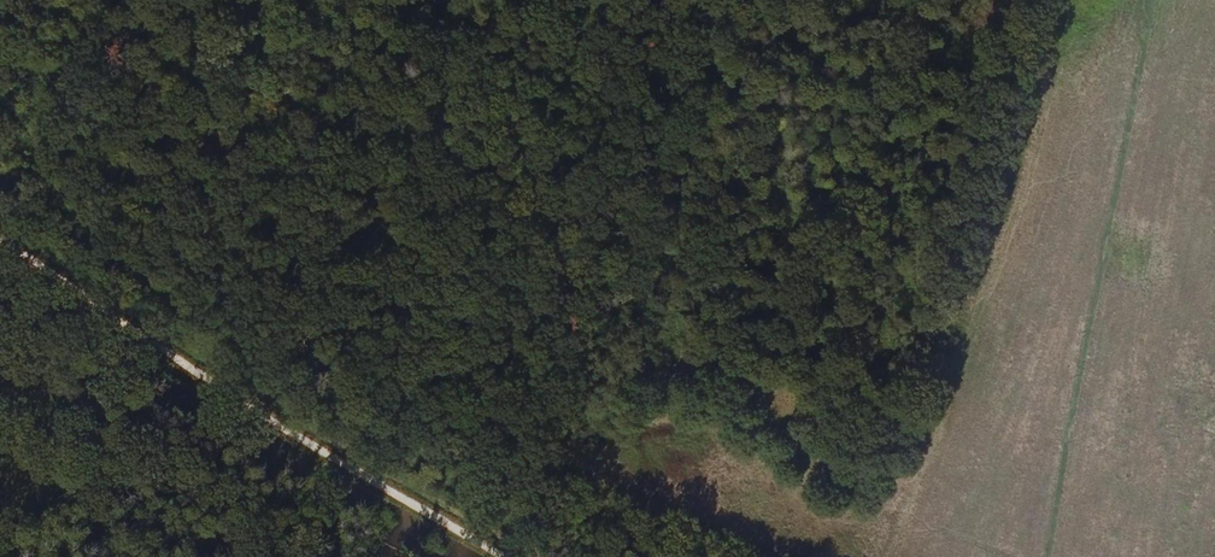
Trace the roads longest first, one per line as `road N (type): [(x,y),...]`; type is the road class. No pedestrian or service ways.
road 1 (track): [(0,226),(188,358),(542,556)]
road 2 (track): [(1150,0),(1047,556)]

